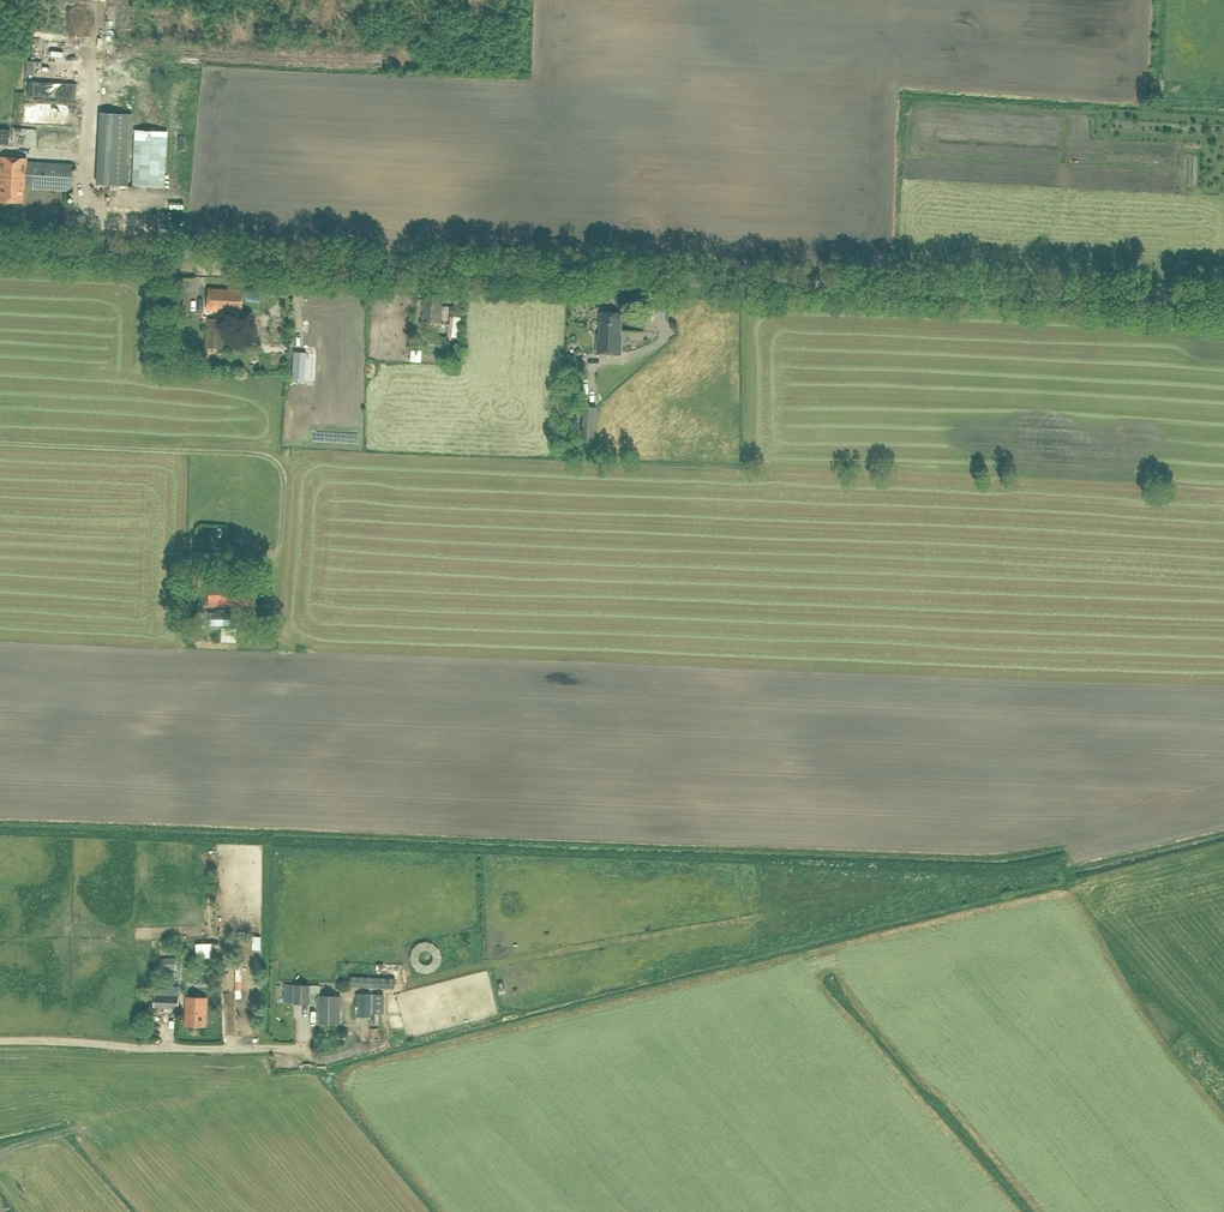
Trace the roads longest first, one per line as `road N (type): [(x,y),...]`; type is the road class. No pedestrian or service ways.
road 1 (unclassified): [(1223,303),(0,246)]

